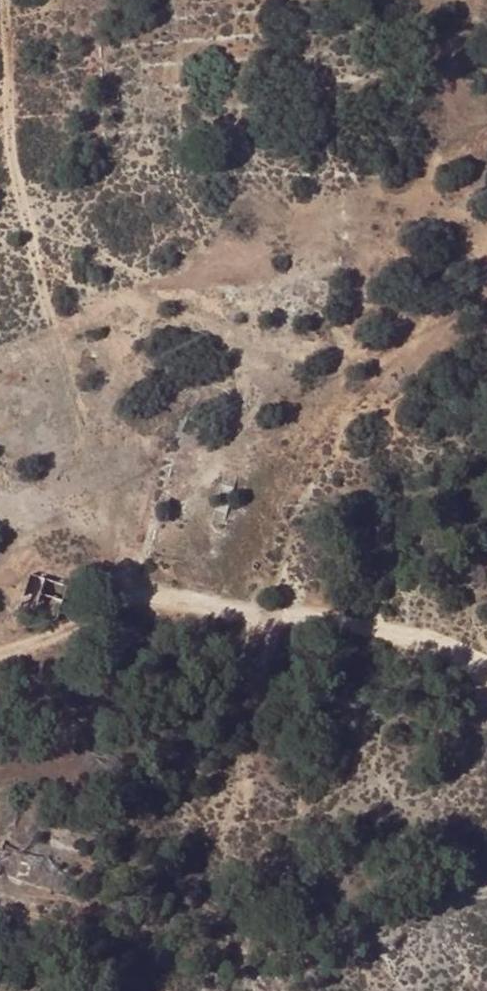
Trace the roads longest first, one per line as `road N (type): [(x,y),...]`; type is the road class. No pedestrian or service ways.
road 1 (track): [(0,659),(173,598),(313,620),(486,671)]

